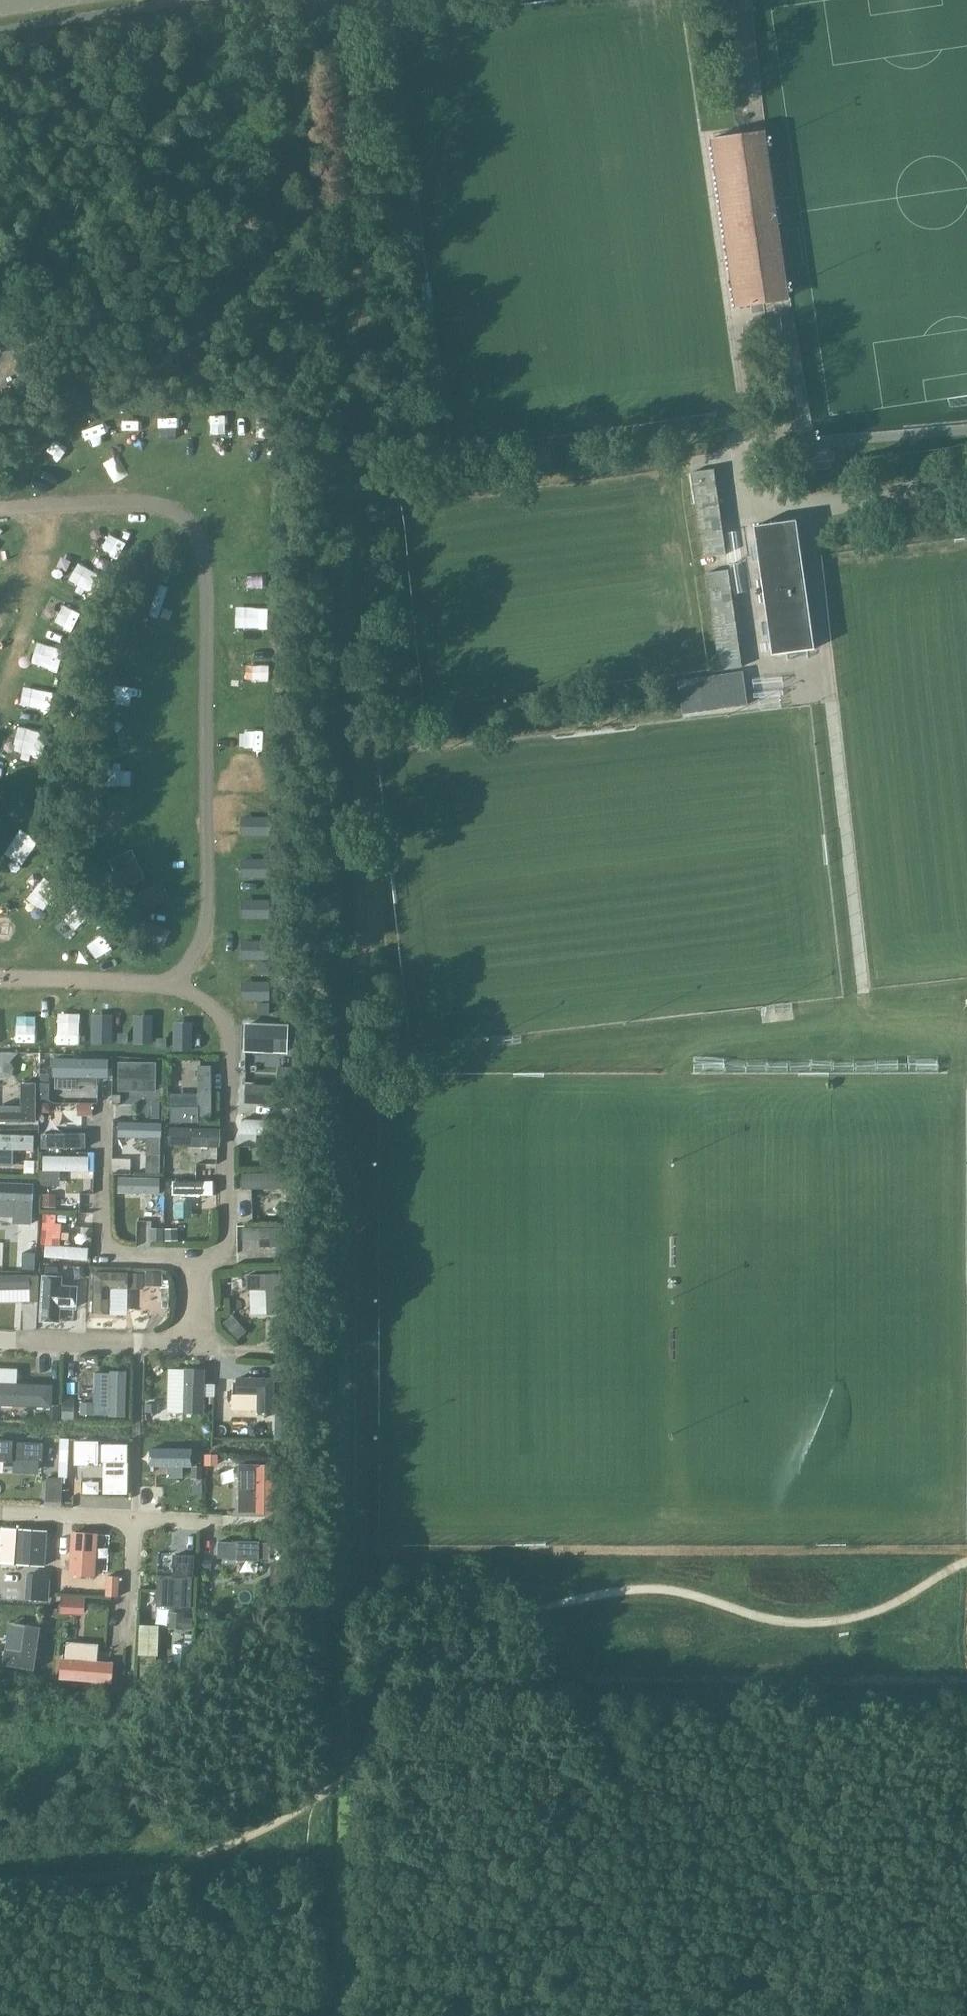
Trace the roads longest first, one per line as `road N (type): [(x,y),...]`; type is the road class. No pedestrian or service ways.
road 1 (track): [(966,1562),(883,1608),(825,1623),(778,1621),(686,1593),(638,1588),(465,1627),(395,1656),(369,1745)]
road 2 (track): [(306,1806),(233,1844),(140,1872),(0,1879)]

